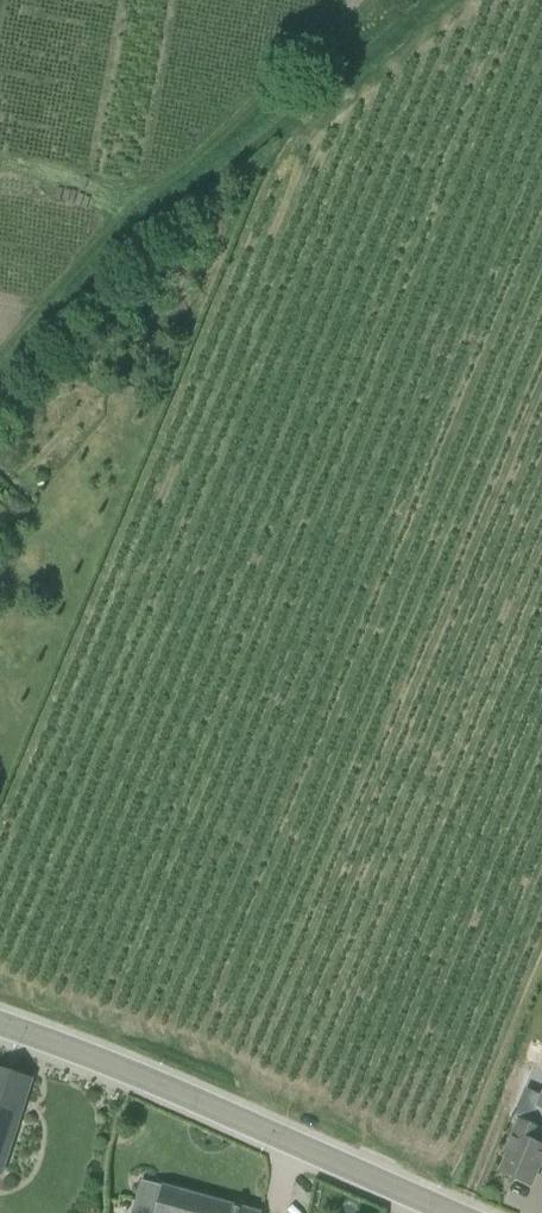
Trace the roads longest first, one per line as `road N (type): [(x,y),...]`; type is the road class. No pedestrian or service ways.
road 1 (tertiary): [(450,1212),(0,1028)]

